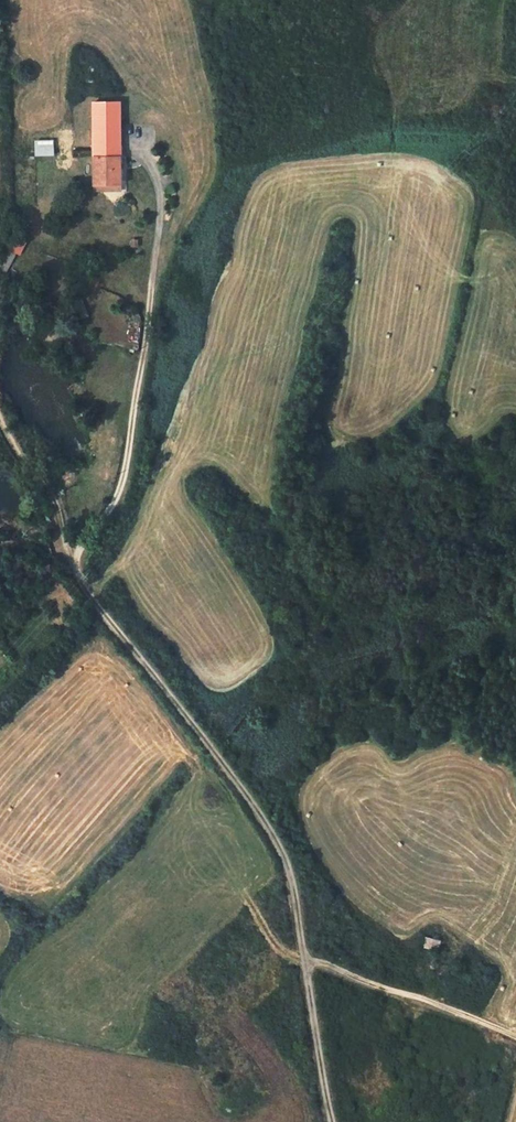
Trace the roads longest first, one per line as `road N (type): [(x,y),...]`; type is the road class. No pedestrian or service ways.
road 1 (track): [(0,411),(54,496),(88,599),(269,828),(293,884),(310,965)]
road 2 (track): [(73,551),(112,506),(126,468),(159,223),(159,189),(141,145)]
road 3 (track): [(515,1037),(443,1001),(310,965)]
road 4 (track): [(310,965),(330,1121)]

